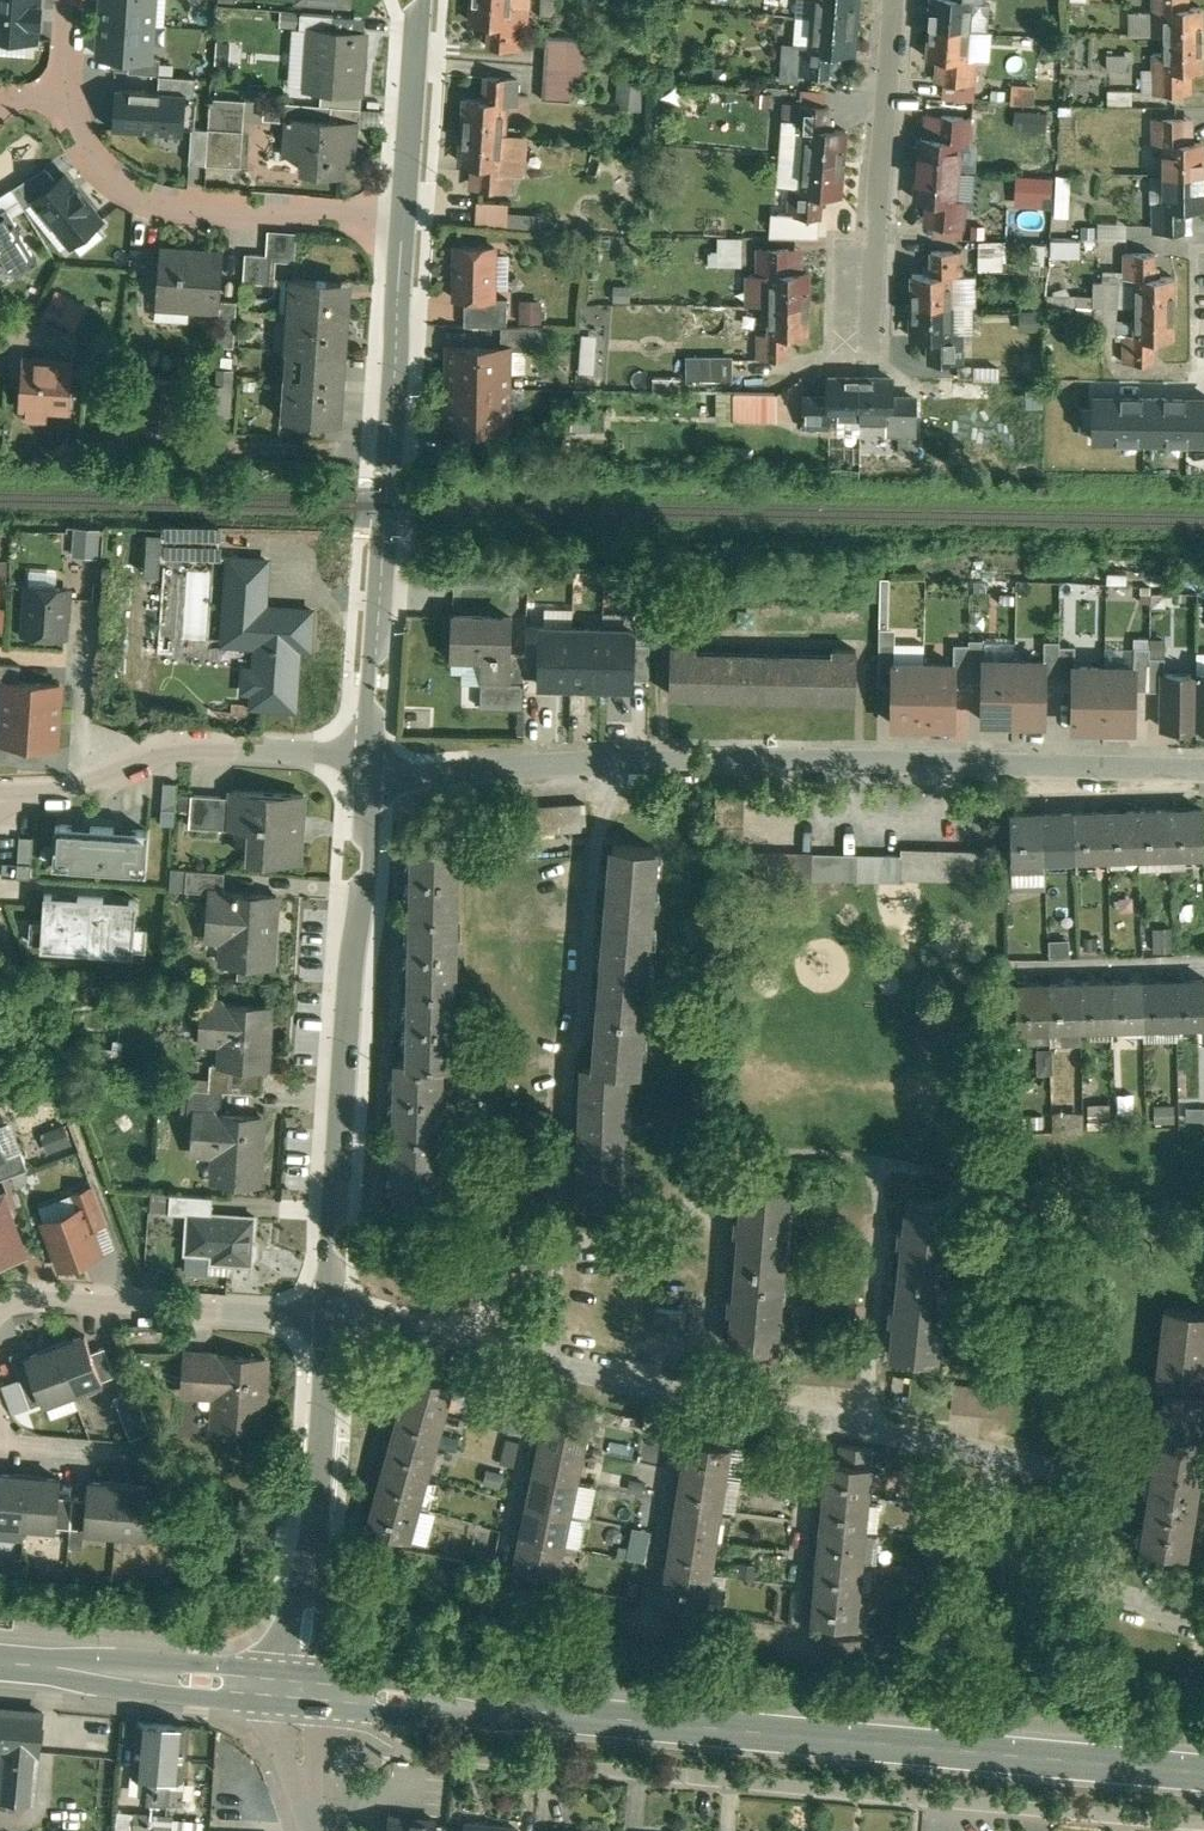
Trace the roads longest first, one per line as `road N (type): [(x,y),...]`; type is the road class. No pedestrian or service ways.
road 1 (secondary): [(1203,1775),(295,1690)]
road 2 (residential): [(547,1366),(569,1067),(599,821),(619,763)]
road 3 (residential): [(619,763),(1203,772)]
road 4 (residential): [(410,222),(369,771)]
road 5 (residential): [(369,771),(332,1315)]
road 6 (residential): [(988,1460),(547,1366)]
road 7 (residential): [(68,92),(83,151),(137,192),(175,206),(410,222)]
road 8 (residential): [(332,1315),(295,1690)]
road 9 (residential): [(895,0),(867,355)]
road 10 (residential): [(332,1315),(0,1303)]
road 11 (secondary): [(295,1690),(0,1662)]
road 12 (residential): [(369,771),(204,748),(160,754),(104,786)]
road 13 (residential): [(369,771),(619,763)]
road 14 (residential): [(428,0),(410,222)]
road 15 (residential): [(547,1366),(332,1315)]
road 16 (residential): [(1105,1596),(1055,1590),(1024,1569),(1002,1526),(988,1460)]
road 17 (residential): [(1105,1596),(1065,1492),(1037,1472),(988,1460)]
road 18 (residential): [(85,630),(81,747),(104,786)]
road 19 (residential): [(313,1830),(297,1762),(295,1690)]
road 20 (residential): [(121,1453),(9,1444),(0,1435)]

